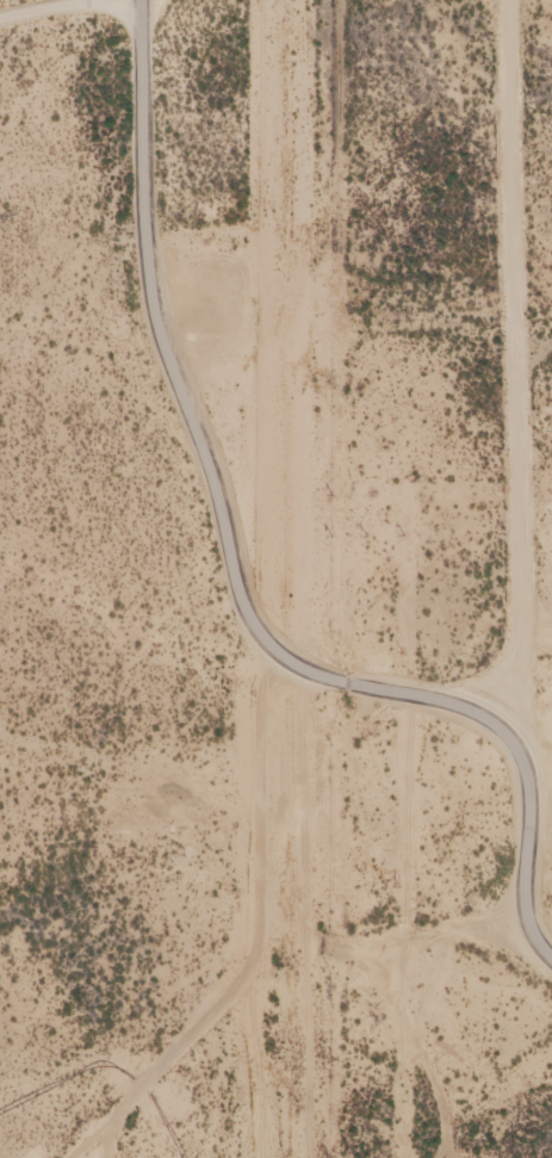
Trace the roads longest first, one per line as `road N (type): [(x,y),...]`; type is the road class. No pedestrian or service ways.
road 1 (track): [(330,987),(334,0)]
road 2 (track): [(252,628),(157,651),(0,555)]

